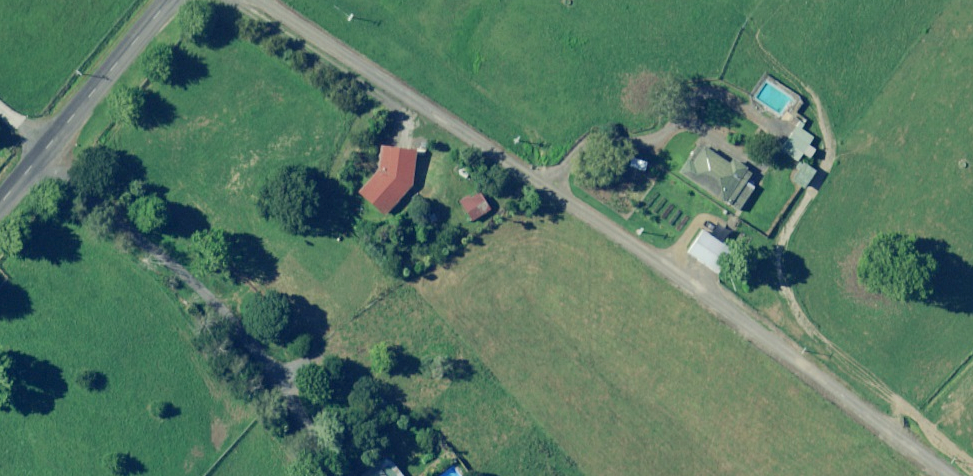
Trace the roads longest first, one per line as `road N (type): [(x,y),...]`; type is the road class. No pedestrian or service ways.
road 1 (track): [(937,475),(725,306),(254,0)]
road 2 (track): [(573,475),(409,396),(271,362),(187,272),(39,160)]
road 3 (unclassified): [(0,207),(171,0)]

